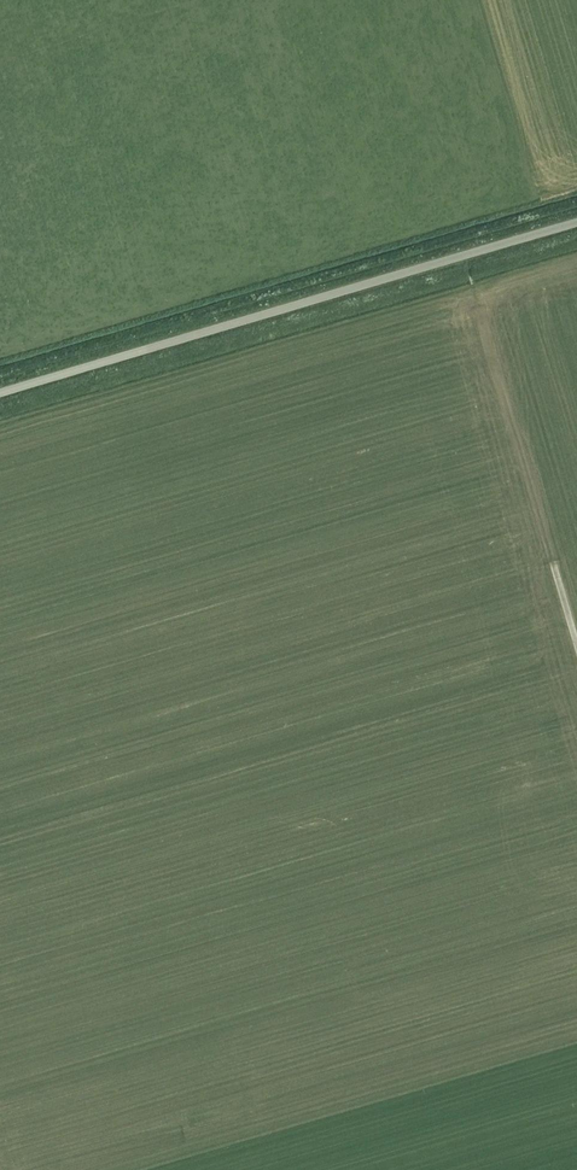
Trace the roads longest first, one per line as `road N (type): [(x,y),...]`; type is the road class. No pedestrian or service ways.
road 1 (unclassified): [(576,227),(0,396)]

